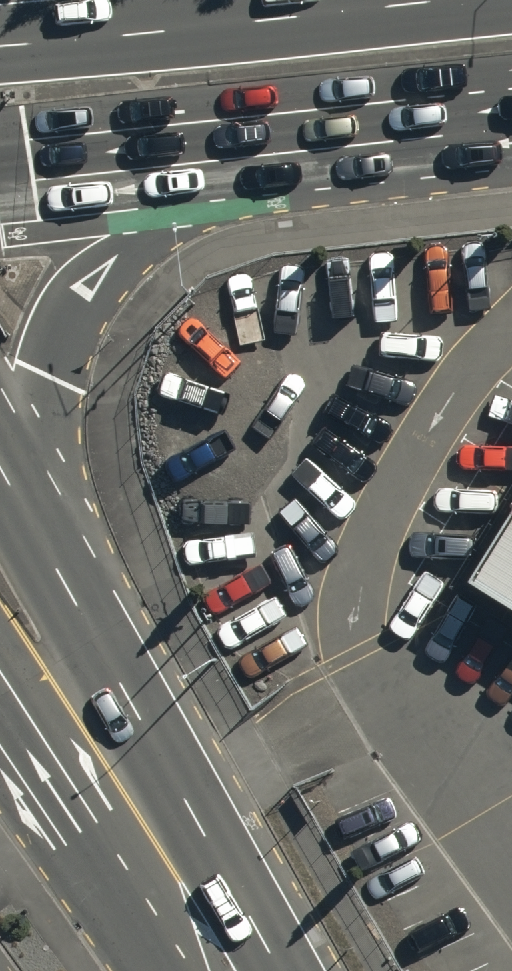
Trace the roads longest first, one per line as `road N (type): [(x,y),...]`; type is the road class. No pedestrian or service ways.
road 1 (primary): [(312,149),(166,200),(115,239),(78,288),(60,327),(40,424),(39,557)]
road 2 (primary): [(0,46),(425,0)]
road 3 (primary): [(312,149),(0,184)]
road 4 (primary): [(39,557),(117,776)]
road 5 (primary): [(227,970),(117,776)]
road 6 (primary): [(511,127),(312,149)]
road 7 (primary): [(117,776),(0,648)]

